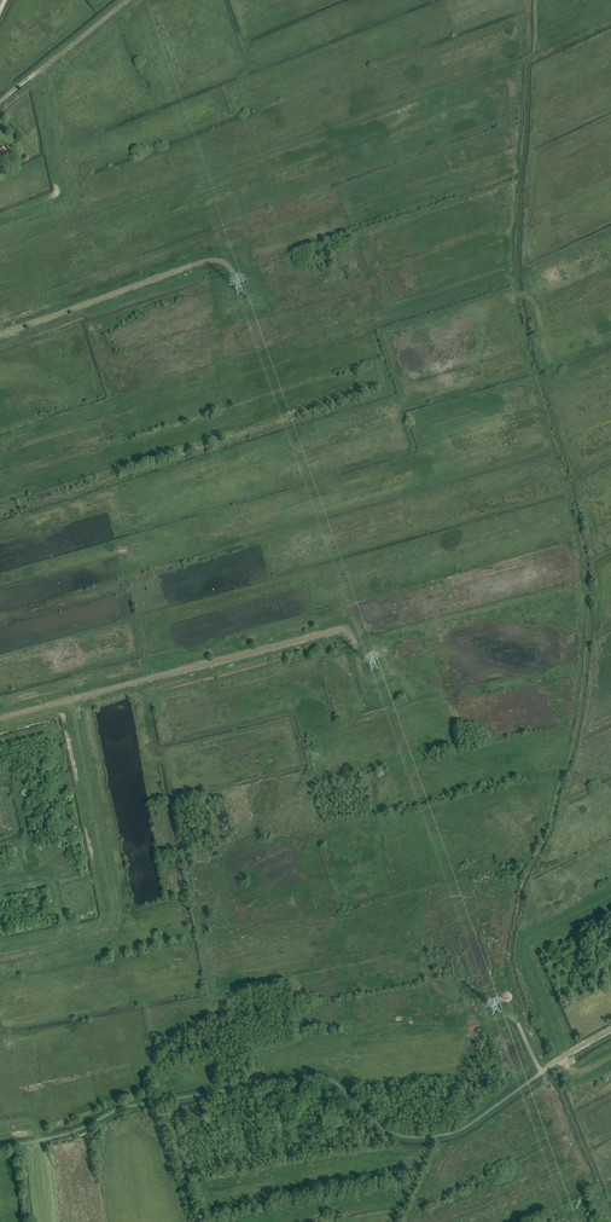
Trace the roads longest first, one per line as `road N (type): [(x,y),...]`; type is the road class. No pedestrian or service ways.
road 1 (track): [(0,719),(347,625),(353,639)]
road 2 (track): [(0,335),(214,260),(230,267)]

